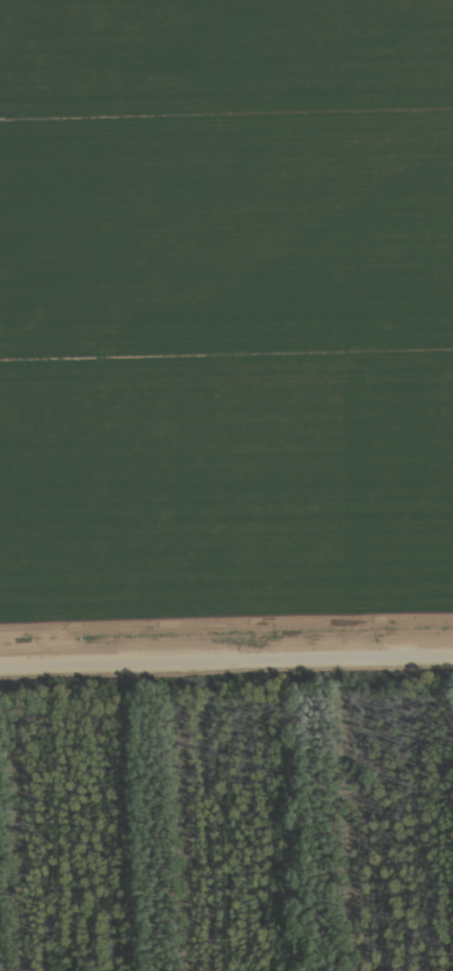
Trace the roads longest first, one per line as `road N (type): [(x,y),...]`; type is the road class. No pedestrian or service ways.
road 1 (residential): [(0,666),(452,655)]

